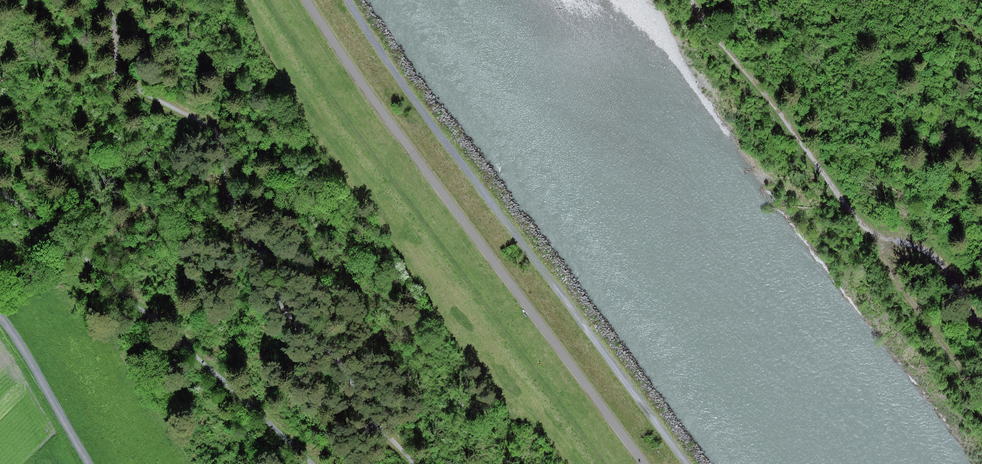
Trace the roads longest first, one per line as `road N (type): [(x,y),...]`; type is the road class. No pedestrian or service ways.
road 1 (track): [(306,0),(645,463)]
road 2 (track): [(606,463),(325,90),(268,0)]
road 3 (track): [(686,463),(407,92),(348,0)]
road 4 (track): [(693,0),(876,237)]
road 5 (track): [(876,237),(981,401)]
road 6 (track): [(88,463),(0,314)]
road 7 (track): [(876,237),(945,266),(981,321)]

